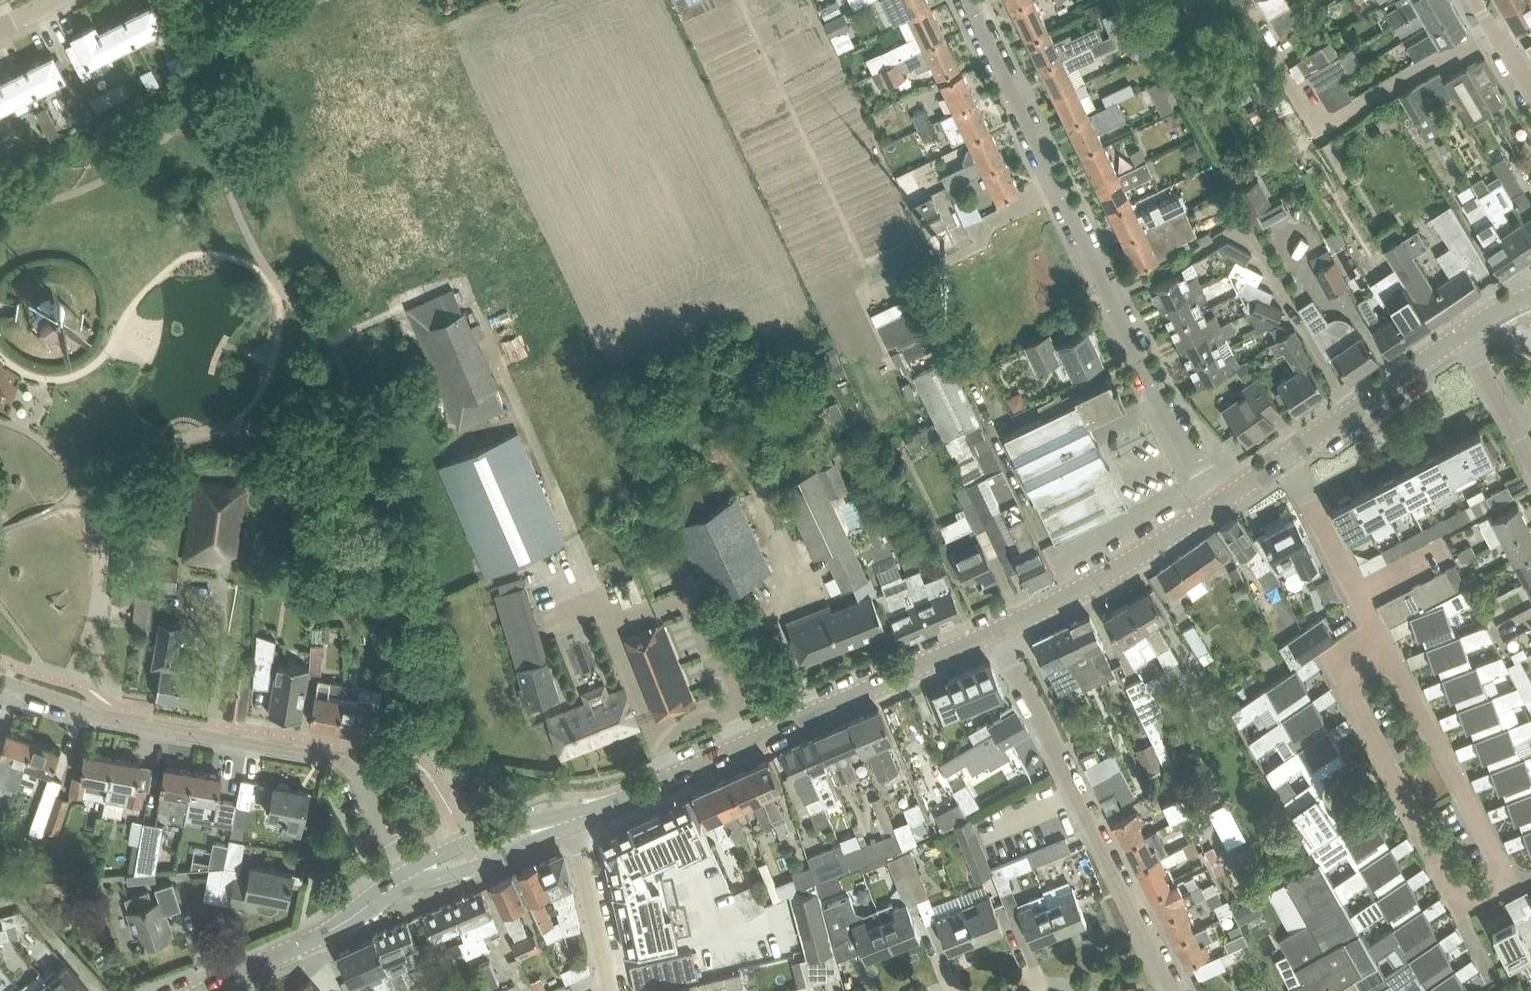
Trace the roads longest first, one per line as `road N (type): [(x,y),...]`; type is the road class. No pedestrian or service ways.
road 1 (residential): [(1220,502),(1140,360),(968,0)]
road 2 (unclassified): [(0,679),(113,721),(339,759),(357,771),(413,876)]
road 3 (tertiary): [(573,819),(998,630)]
road 4 (residential): [(1177,990),(998,630)]
road 5 (residential): [(1380,638),(1503,871),(1497,889),(1465,901)]
road 6 (residential): [(1465,901),(1346,684),(1348,660),(1380,638)]
road 7 (tertiary): [(1220,502),(1109,573),(998,630)]
road 8 (tertiary): [(204,990),(319,937),(413,876)]
road 9 (tertiary): [(1464,332),(1285,457)]
road 10 (residential): [(1285,457),(1380,638)]
road 11 (unclassified): [(573,819),(611,990)]
road 12 (tertiary): [(413,876),(573,819)]
road 13 (residential): [(1464,332),(1530,460)]

